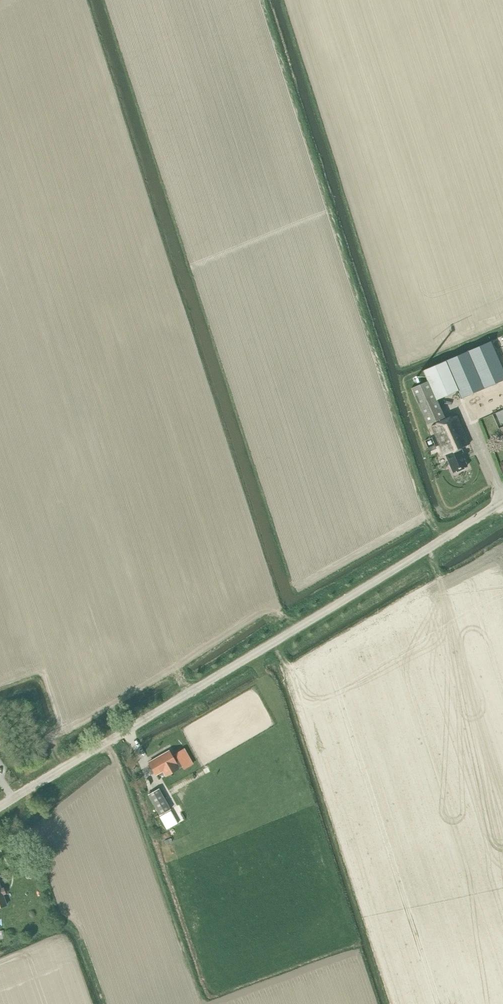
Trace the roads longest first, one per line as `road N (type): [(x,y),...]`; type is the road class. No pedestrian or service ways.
road 1 (unclassified): [(0,809),(502,506)]

